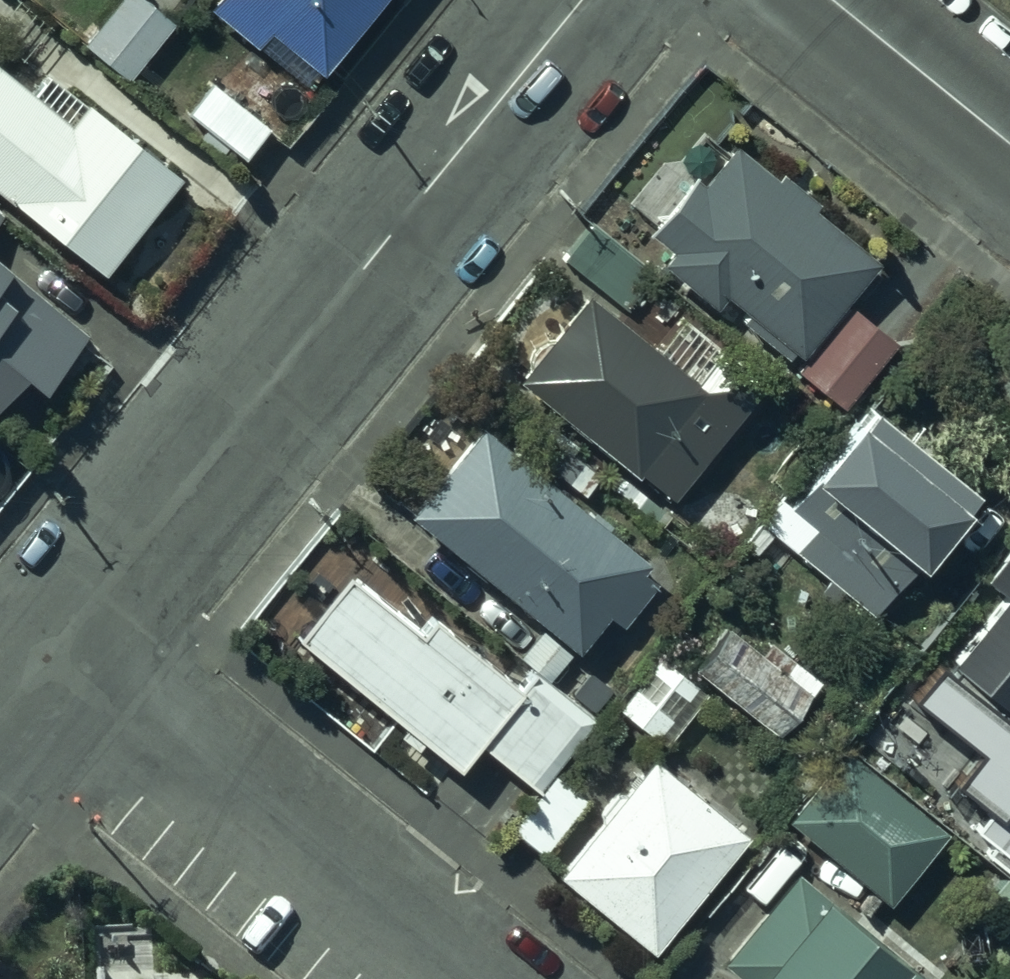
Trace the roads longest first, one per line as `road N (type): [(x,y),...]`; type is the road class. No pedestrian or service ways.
road 1 (residential): [(54,660),(584,0)]
road 2 (residential): [(54,660),(452,978)]
road 3 (residential): [(833,0),(1009,144)]

